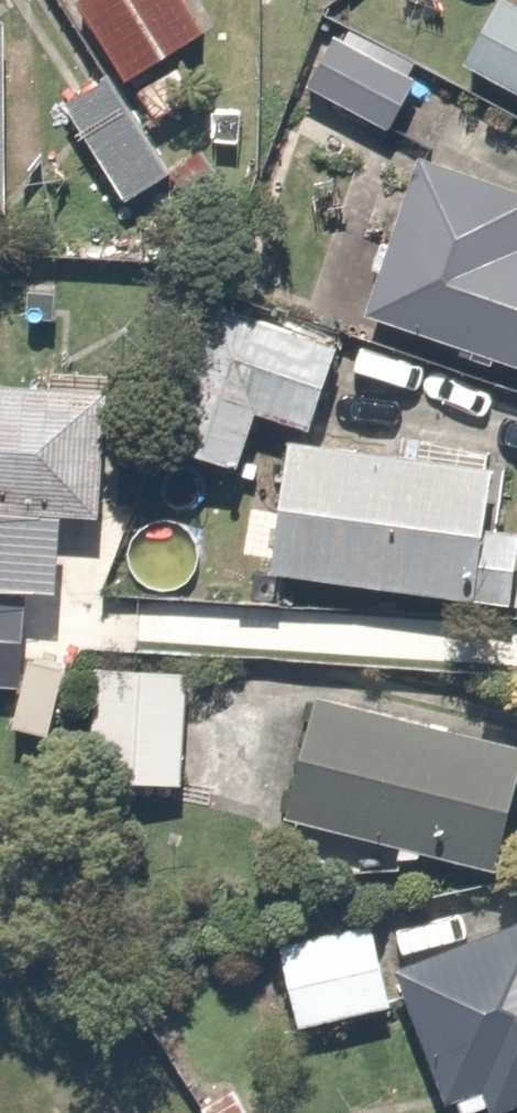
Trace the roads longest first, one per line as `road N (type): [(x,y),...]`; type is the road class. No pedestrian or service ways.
road 1 (track): [(71,1112),(0,963)]

